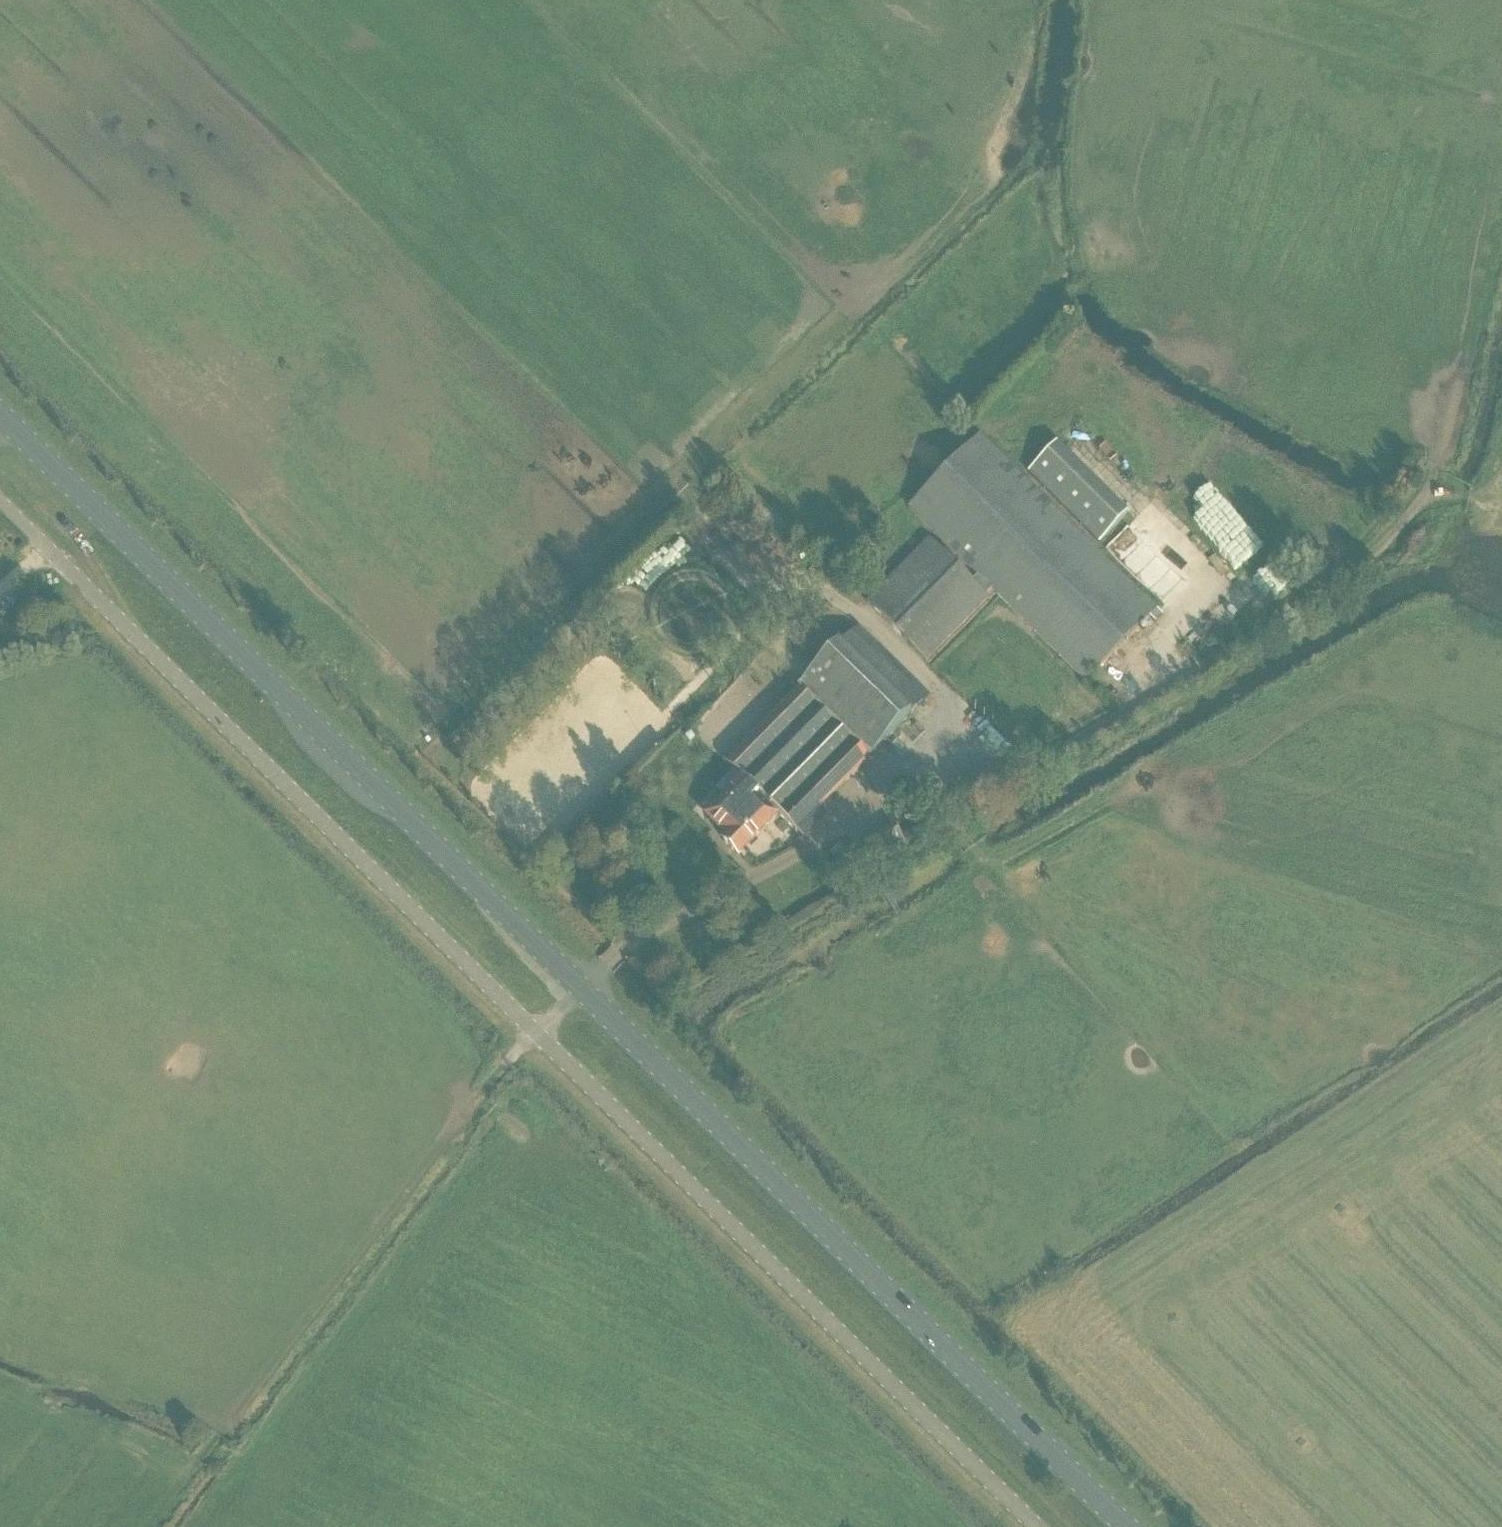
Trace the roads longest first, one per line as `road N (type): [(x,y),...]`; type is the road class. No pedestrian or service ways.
road 1 (primary): [(1127,1526),(7,422)]
road 2 (unclassified): [(1041,1526),(0,500)]
road 3 (track): [(986,745),(1029,757),(1327,590),(1424,497),(1494,491),(1501,458)]

